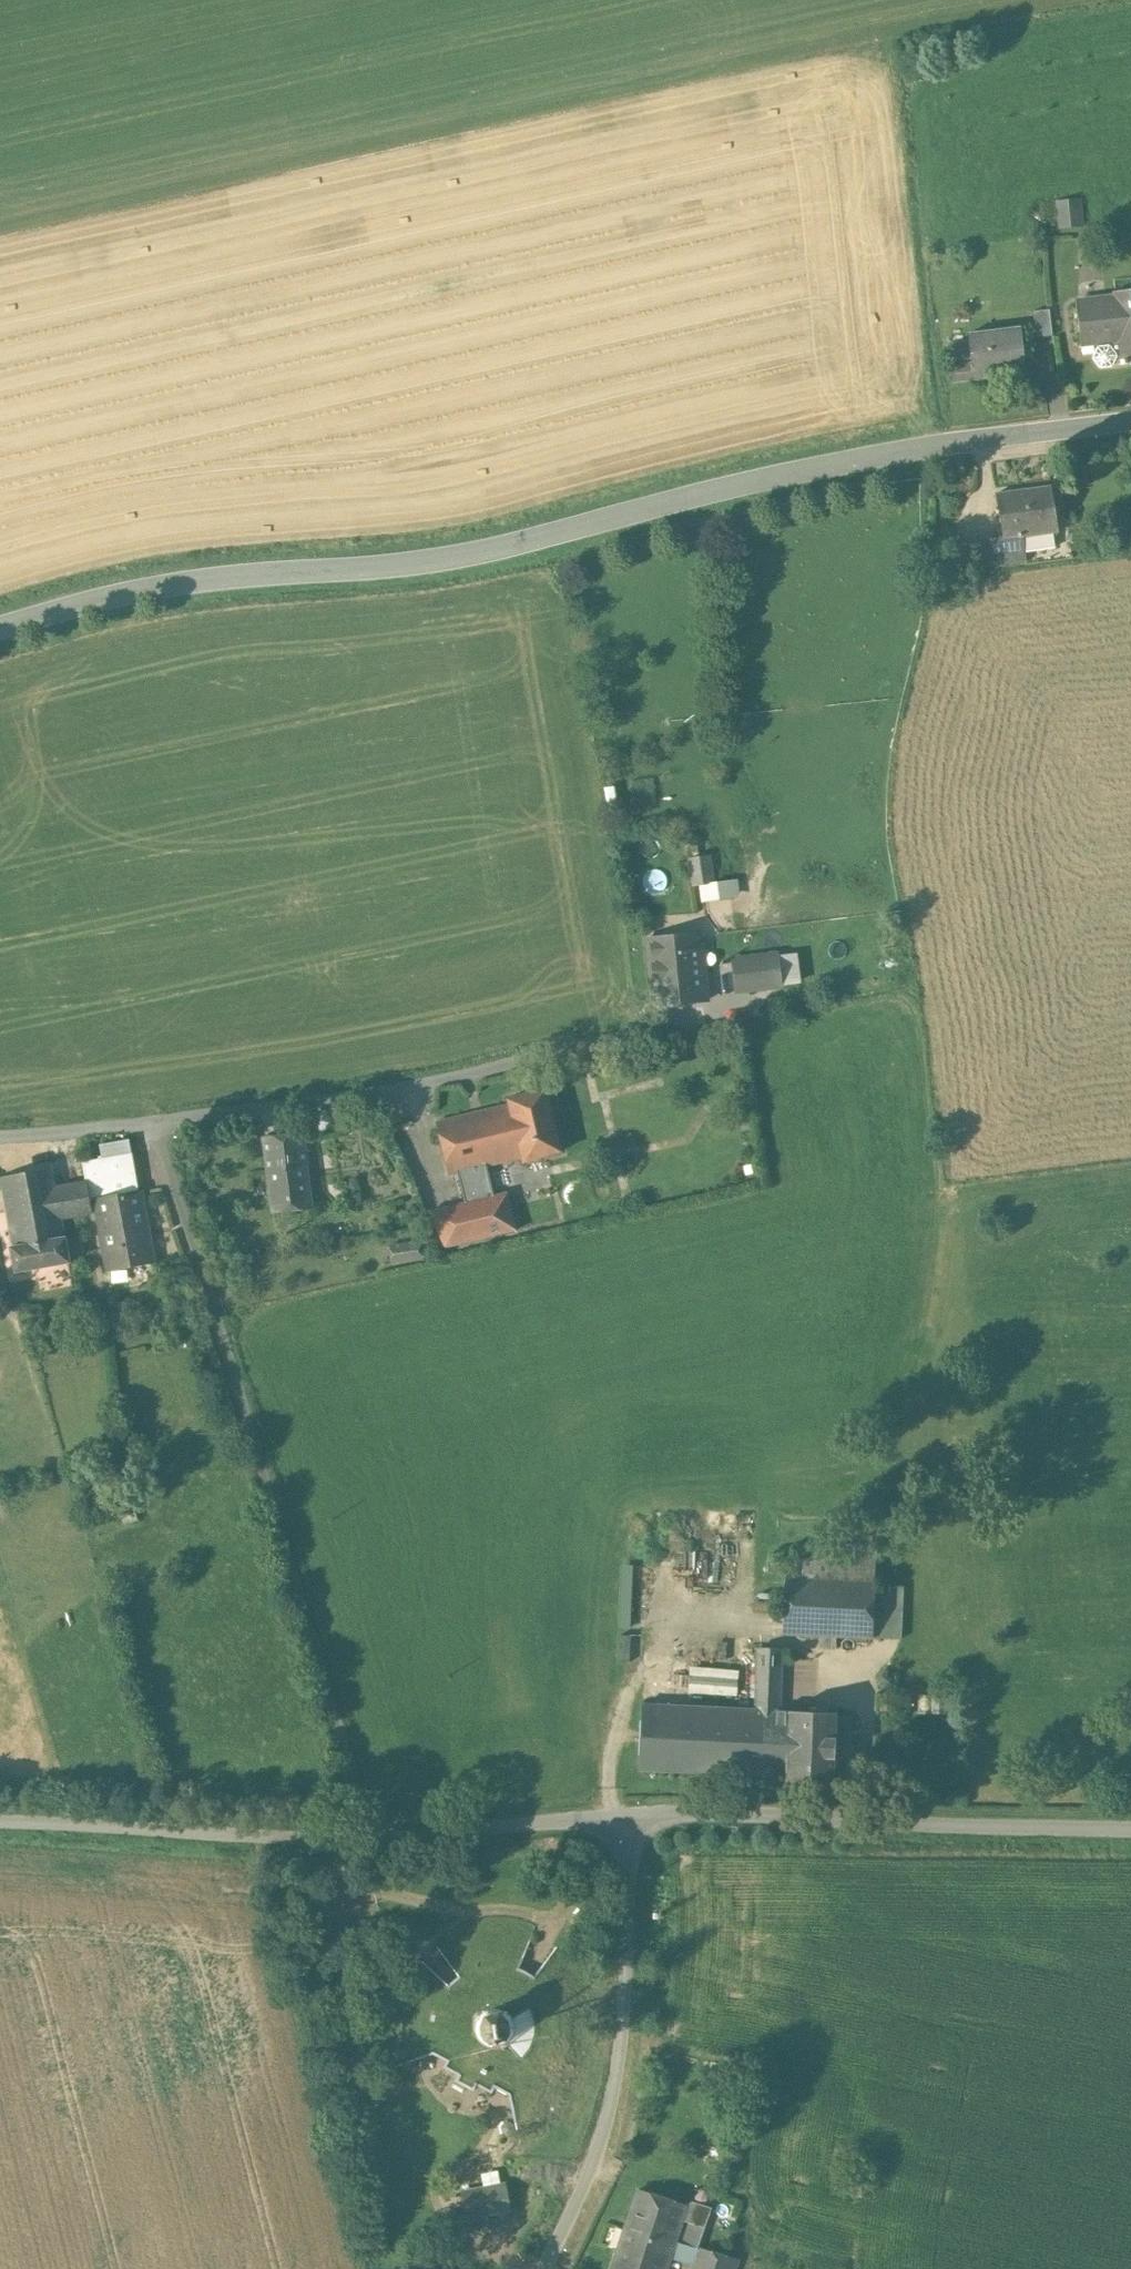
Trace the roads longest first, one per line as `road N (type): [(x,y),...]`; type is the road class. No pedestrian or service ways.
road 1 (tertiary): [(1130,422),(852,461),(538,541),(382,567),(212,579),(0,628)]
road 2 (residential): [(155,1124),(376,1837)]
road 3 (unclassified): [(629,1815),(1130,1823)]
road 4 (residential): [(155,1124),(408,1088),(630,1032)]
road 5 (unclassified): [(544,2268),(609,2110),(625,1981),(629,1815)]
road 6 (unclassified): [(0,1820),(376,1837)]
road 7 (unclassified): [(376,1837),(629,1815)]
road 8 (residential): [(0,1139),(155,1124)]

